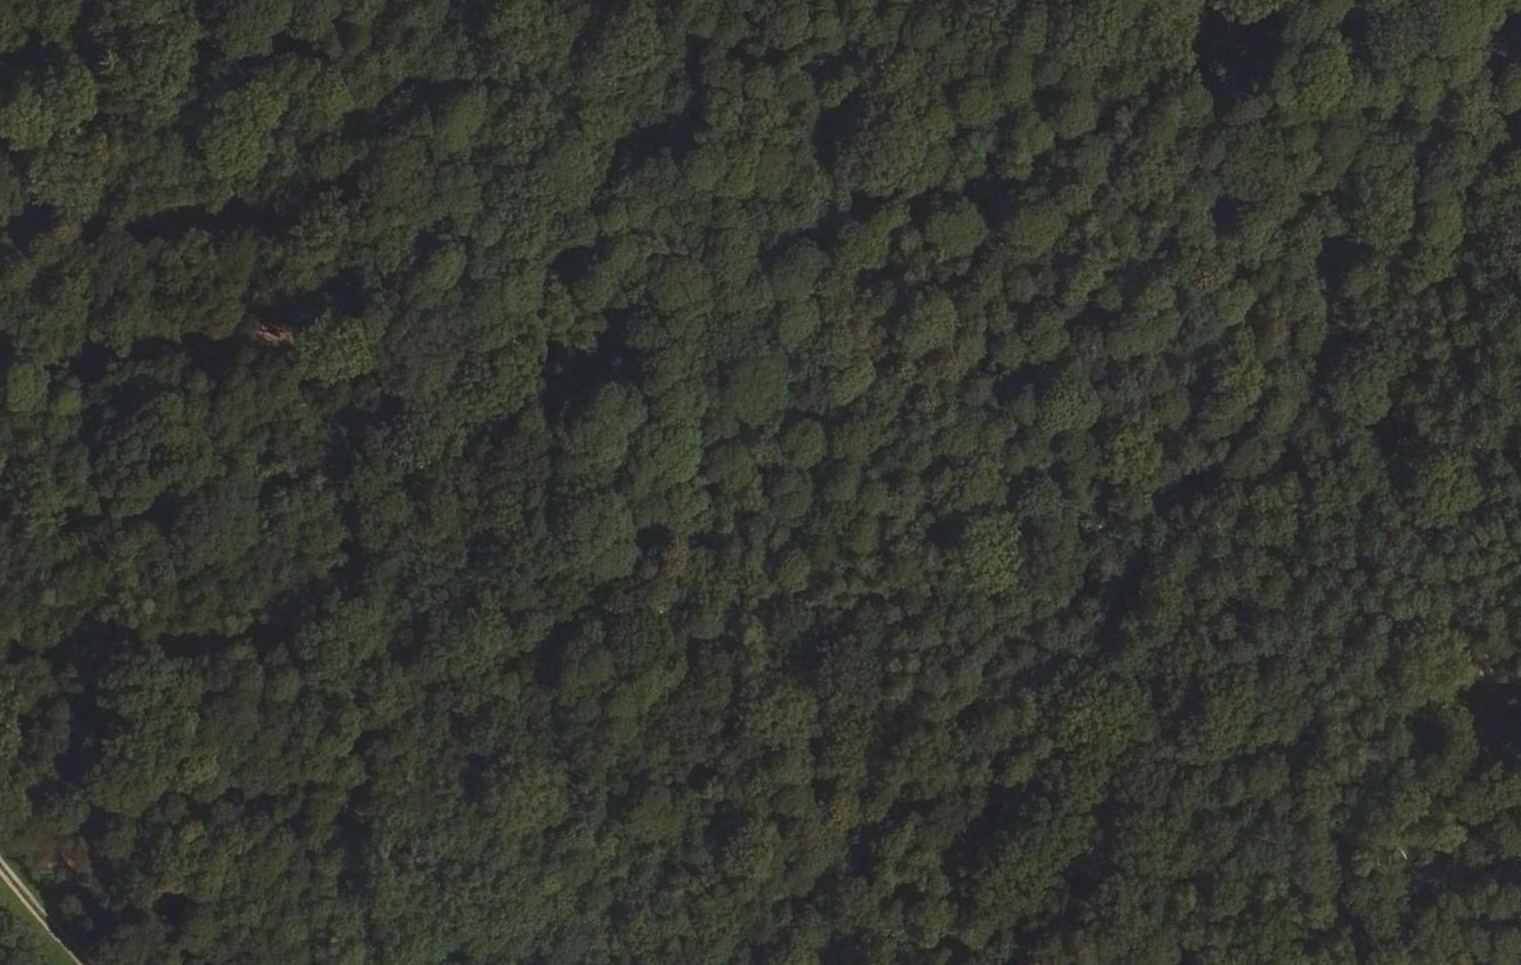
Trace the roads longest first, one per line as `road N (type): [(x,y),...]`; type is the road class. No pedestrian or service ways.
road 1 (track): [(1408,465),(1230,0)]
road 2 (track): [(1520,755),(1408,465)]
road 3 (track): [(0,866),(78,964)]

